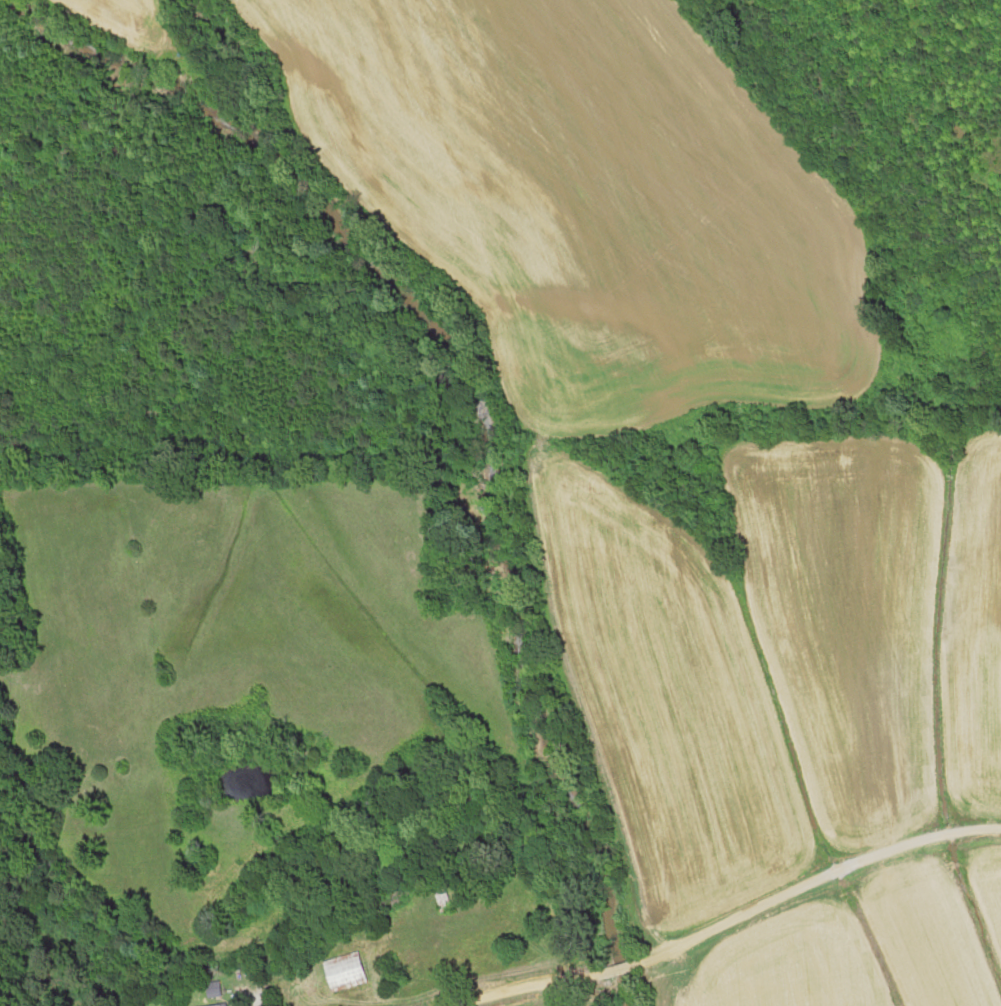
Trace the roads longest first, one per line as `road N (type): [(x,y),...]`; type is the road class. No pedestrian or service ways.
road 1 (residential): [(459,1005),(630,968),(905,848),(1000,827)]

